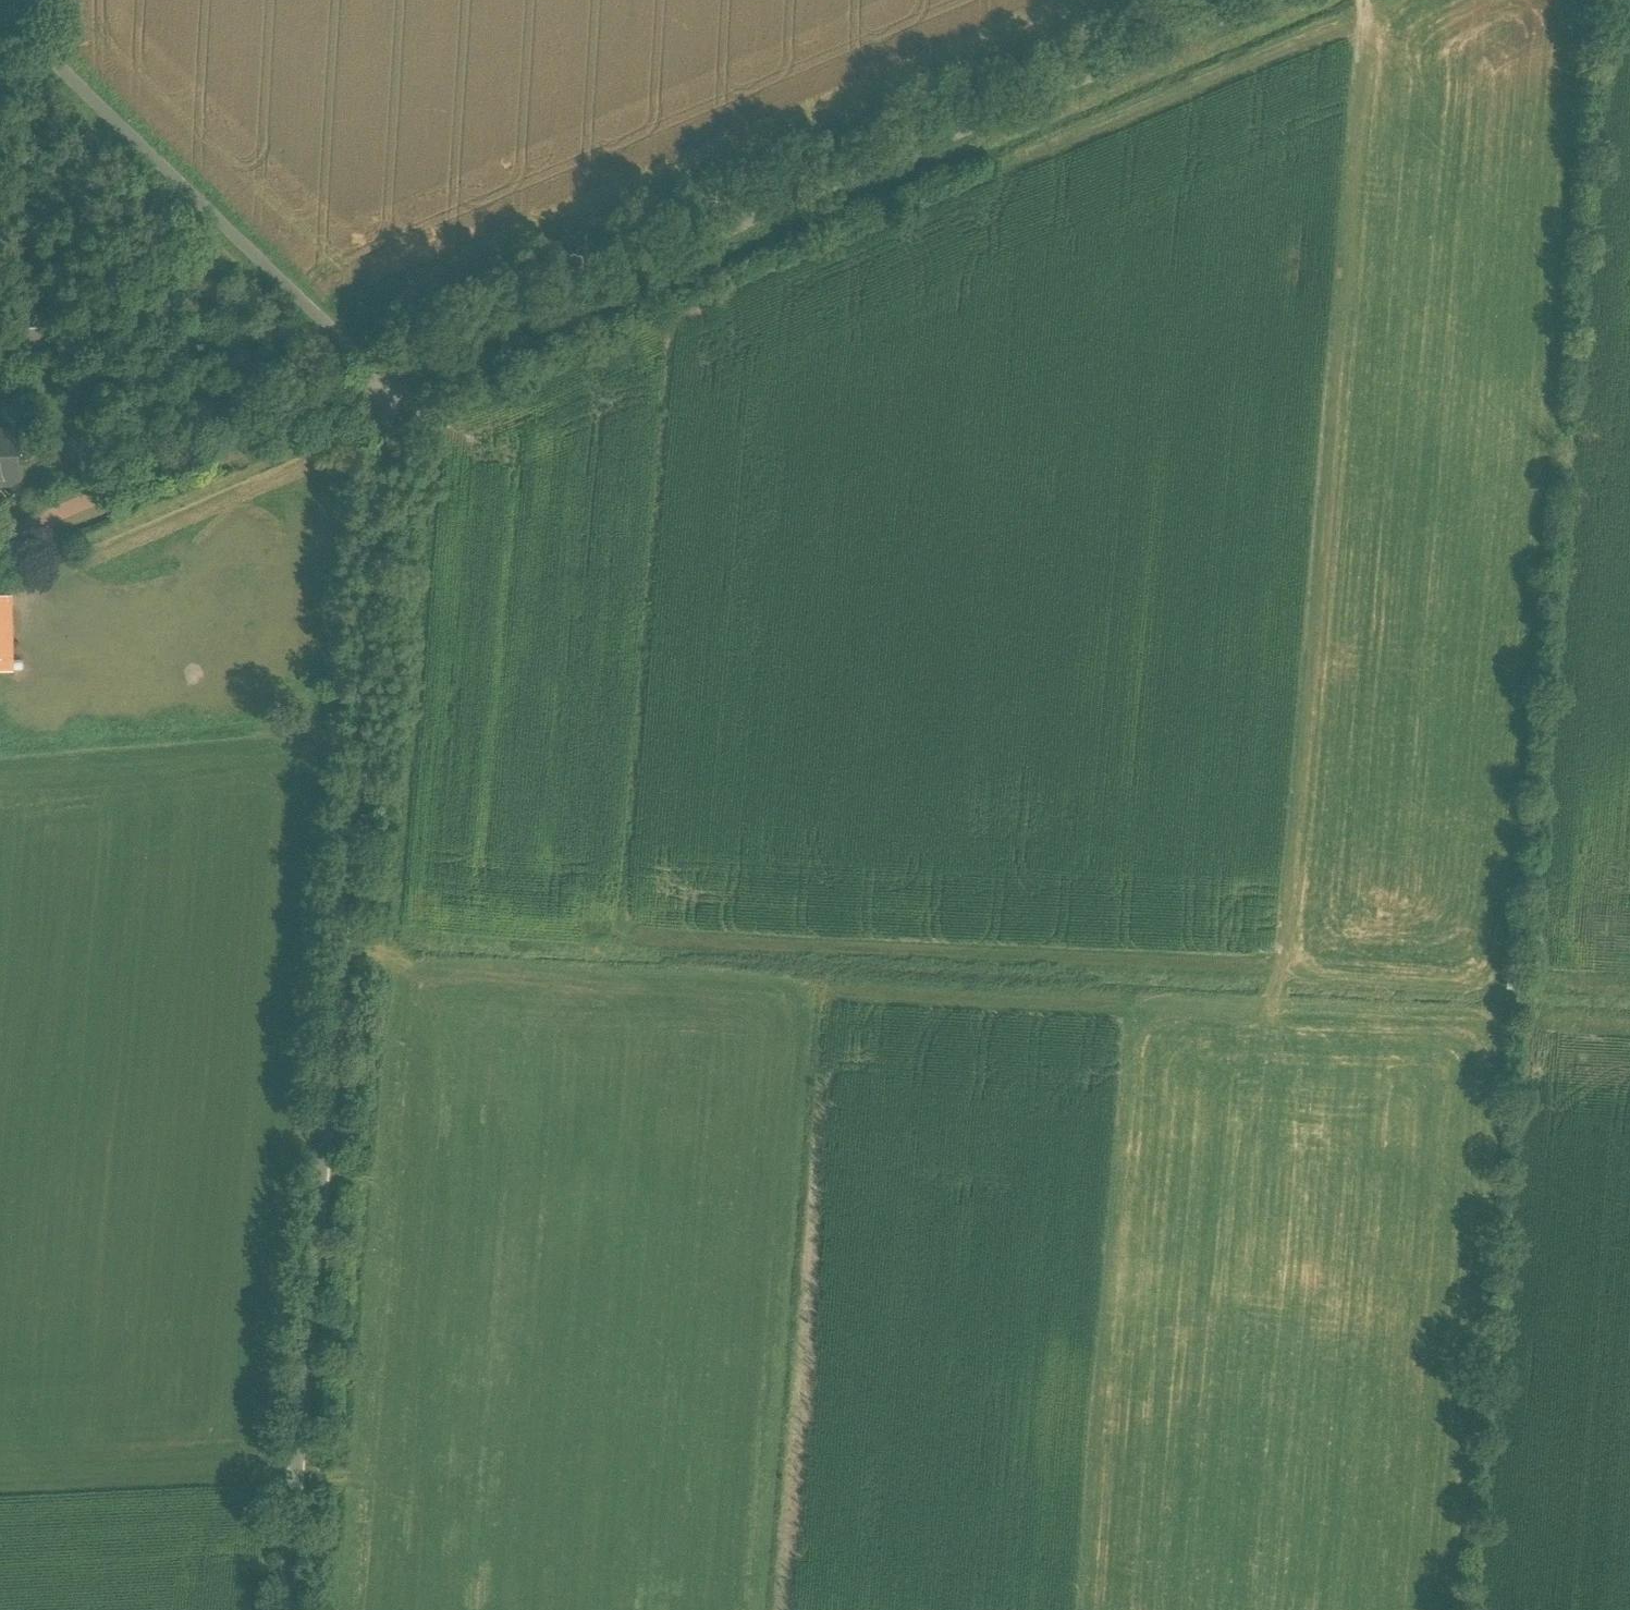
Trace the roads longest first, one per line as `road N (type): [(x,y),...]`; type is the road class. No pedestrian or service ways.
road 1 (unclassified): [(283,1609),(387,385)]
road 2 (unclassified): [(387,385),(686,247),(1265,0)]
road 3 (unclassified): [(387,385),(48,52),(32,0)]

